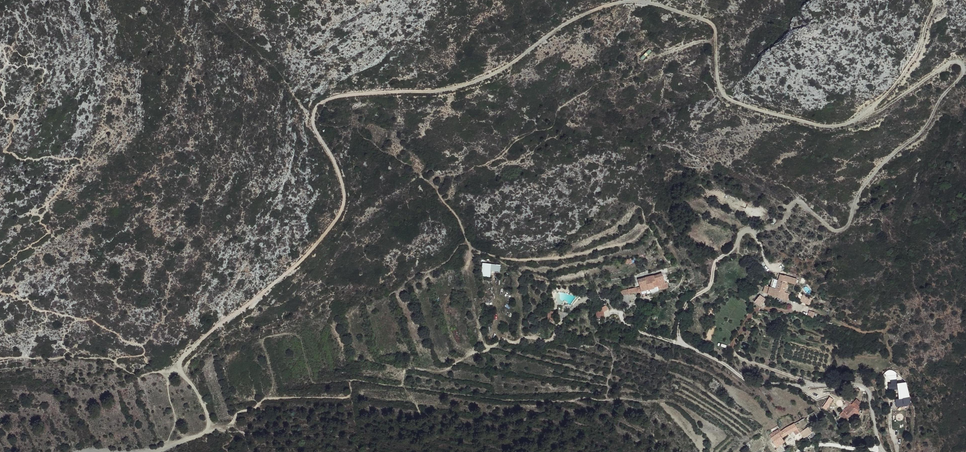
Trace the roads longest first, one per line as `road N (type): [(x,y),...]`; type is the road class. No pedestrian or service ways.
road 1 (track): [(157,451),(209,428),(204,404),(180,369),(183,357),(296,267),(337,220),(343,183),(316,130),(319,104),(478,80),(572,20),(638,1),(714,26),(727,94),(758,109),(847,126),(914,58),(934,0)]
road 2 (track): [(209,428),(226,429),(237,412),(263,400),(348,397),(354,379),(502,400),(668,402),(746,439),(774,415),(746,380)]
road 3 (track): [(680,342),(683,308),(709,286),(713,262),(742,234),(779,223),(803,200),(832,227),(849,226),(877,170),(925,127),(963,65),(952,62),(860,118)]
road 4 (unclassified): [(881,449),(867,389),(746,380),(680,342)]
road 5 (track): [(471,354),(480,337),(467,271),(478,251),(512,260),(623,243)]
road 6 (track): [(401,386),(407,369),(442,372),(502,339),(547,342),(580,301),(601,300),(611,311)]

